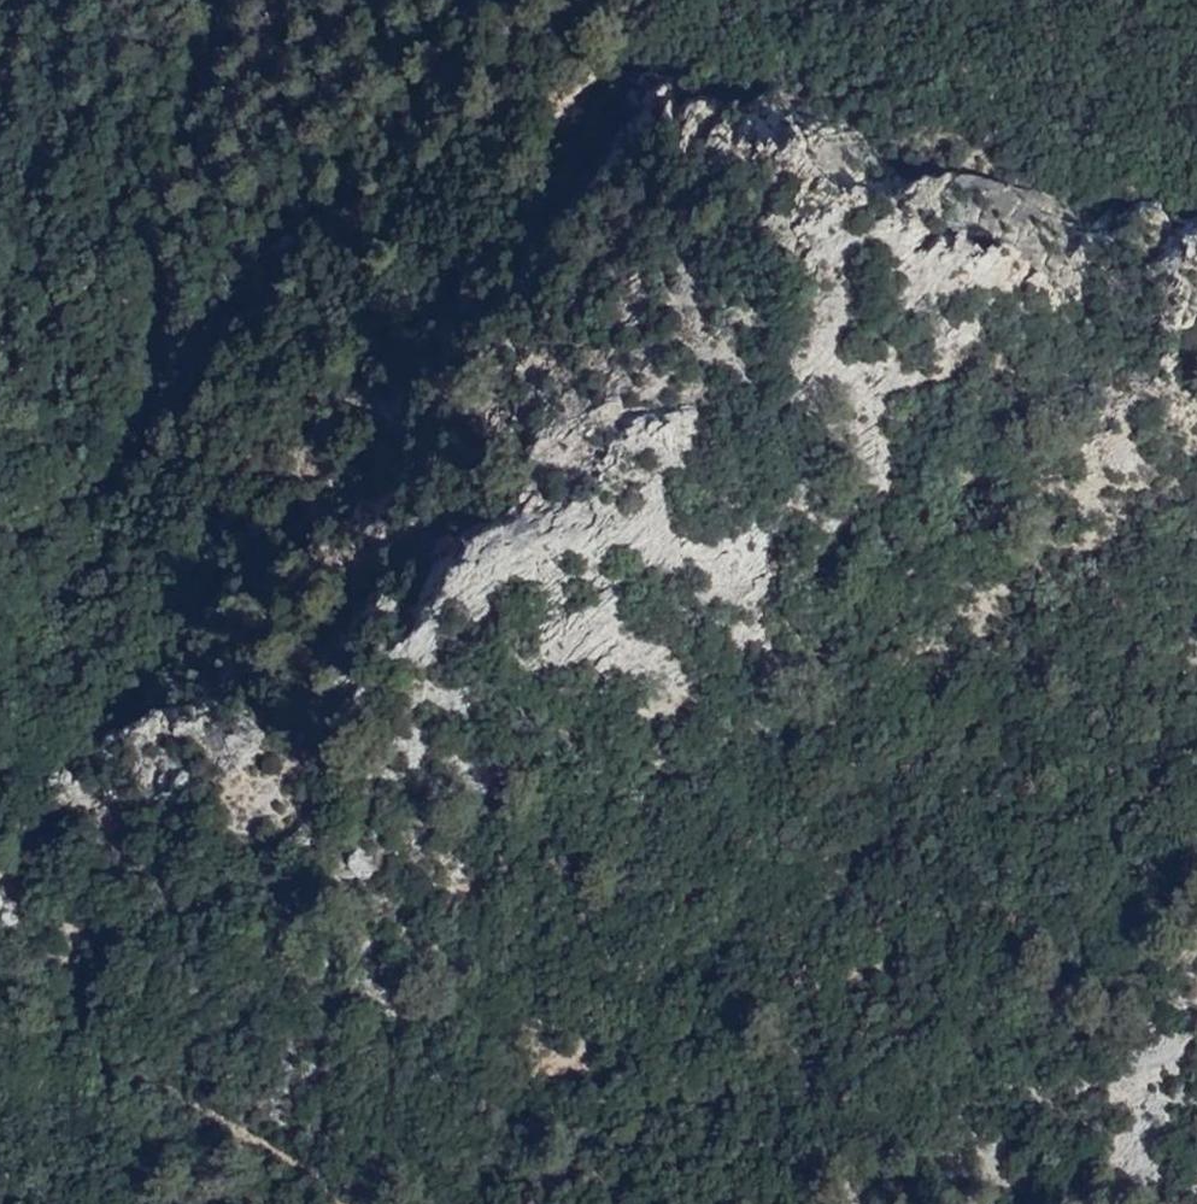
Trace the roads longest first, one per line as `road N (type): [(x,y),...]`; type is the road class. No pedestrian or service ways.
road 1 (track): [(0,520),(44,565),(96,449),(152,354),(213,0)]
road 2 (track): [(345,1203),(326,1176),(161,1093),(100,959),(27,888),(0,821)]

